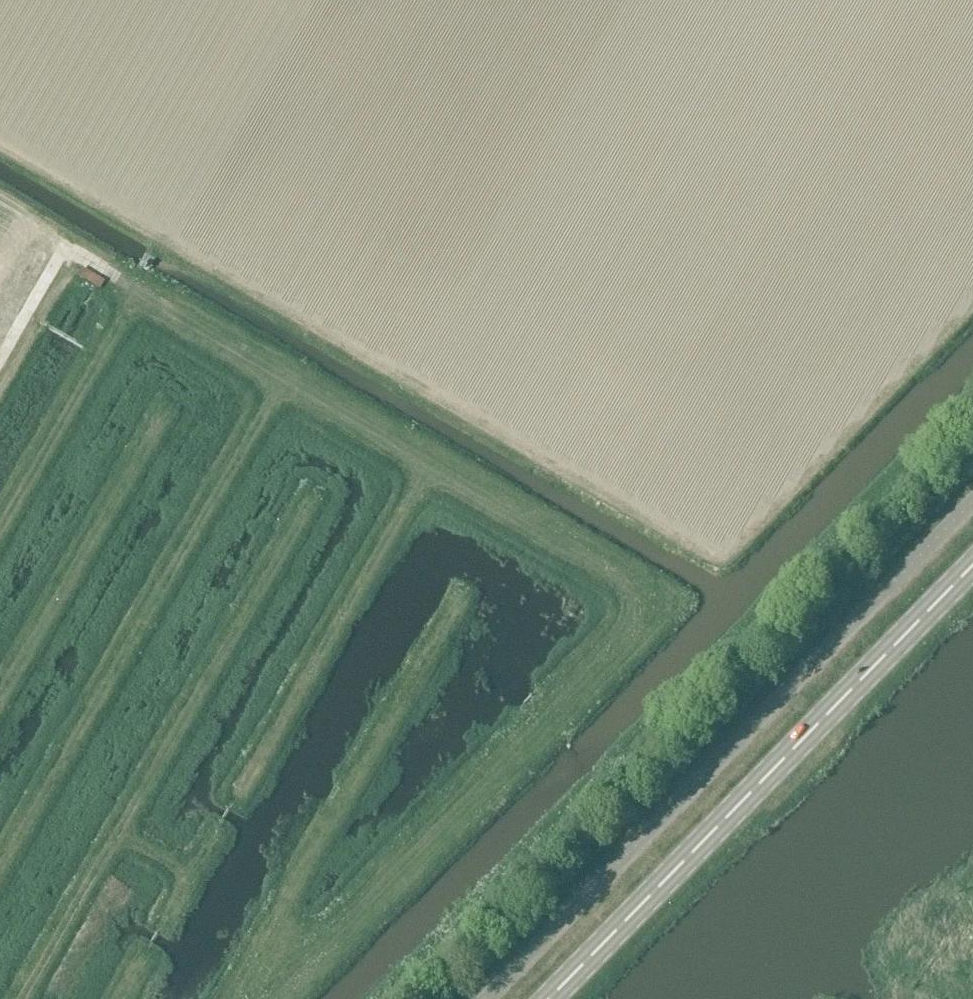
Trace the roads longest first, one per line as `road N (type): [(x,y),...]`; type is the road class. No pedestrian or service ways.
road 1 (primary): [(550,998),(972,565)]
road 2 (track): [(117,280),(70,252),(61,255),(0,362)]

